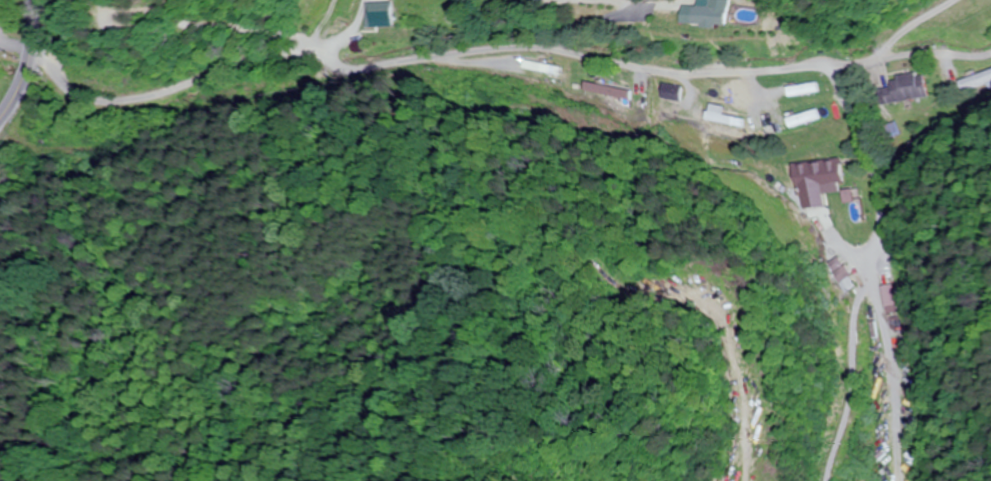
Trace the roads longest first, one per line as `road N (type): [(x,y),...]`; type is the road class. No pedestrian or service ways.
road 1 (residential): [(29,35),(54,75),(94,100),(152,95),(298,53),(385,67),(541,48),(683,76),(990,52)]

